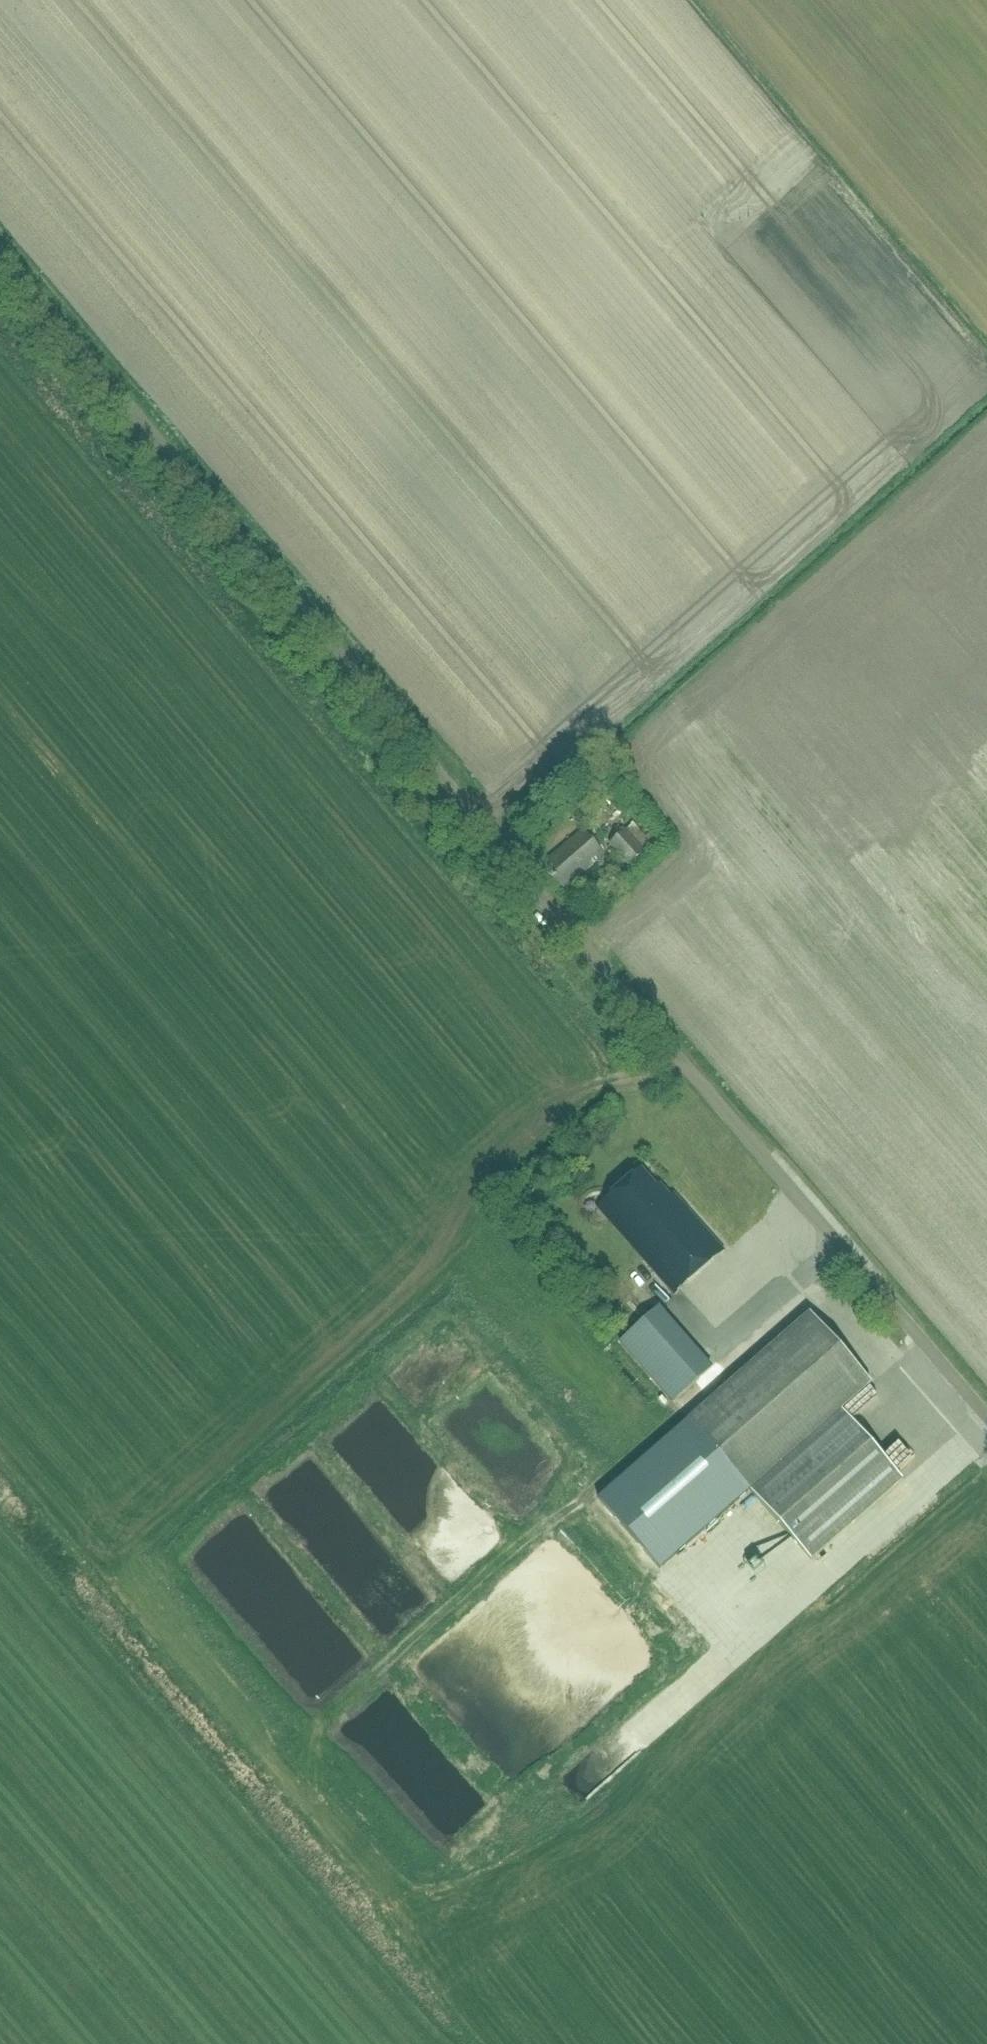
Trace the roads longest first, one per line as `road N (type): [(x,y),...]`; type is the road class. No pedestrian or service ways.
road 1 (unclassified): [(986,1417),(0,258)]

